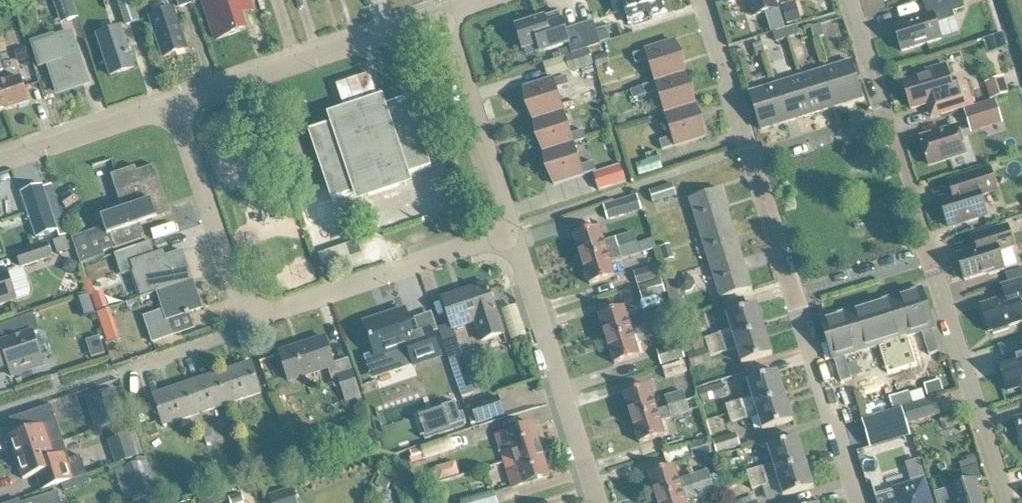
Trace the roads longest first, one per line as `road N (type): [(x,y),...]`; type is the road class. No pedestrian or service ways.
road 1 (unclassified): [(596,502),(505,229)]
road 2 (unclassified): [(238,317),(505,229)]
road 3 (unclassified): [(173,103),(437,19)]
road 4 (unclassified): [(1006,502),(929,260)]
road 5 (unclassified): [(238,317),(173,103)]
road 6 (unclassified): [(505,229),(437,19)]
road 7 (unclassified): [(857,502),(795,304)]
road 8 (unclassified): [(0,164),(173,103)]
road 9 (unclassified): [(752,162),(699,0)]
road 10 (unclassified): [(795,304),(752,162)]
road 11 (unclassified): [(929,260),(889,119)]
road 12 (unclassified): [(752,162),(889,119)]
road 13 (unclassified): [(795,304),(929,260)]
road 14 (unclassified): [(889,119),(850,0)]
road 15 (unclassified): [(121,359),(238,317)]

